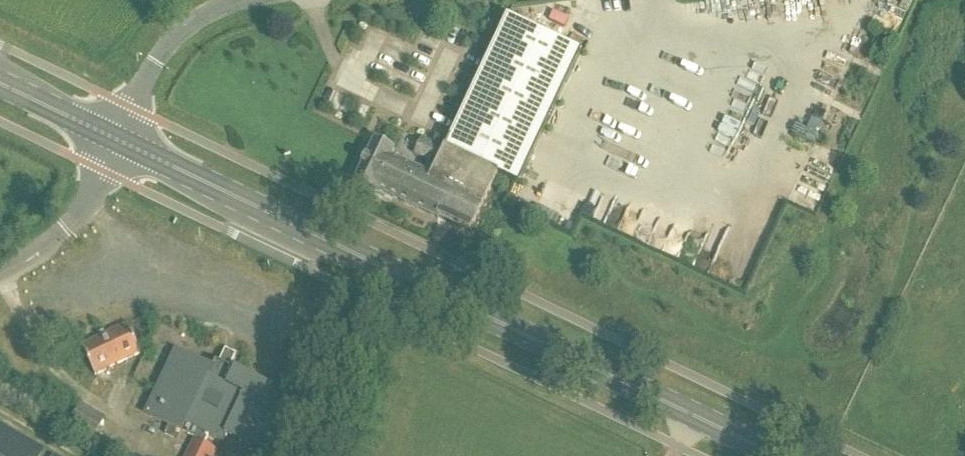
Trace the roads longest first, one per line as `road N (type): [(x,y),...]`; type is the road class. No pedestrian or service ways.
road 1 (primary): [(775,455),(113,142)]
road 2 (unclassified): [(113,142),(145,76),(175,43),(206,16),(251,0)]
road 3 (unclassified): [(0,273),(66,231),(113,142)]
road 4 (primary): [(113,142),(0,88)]

